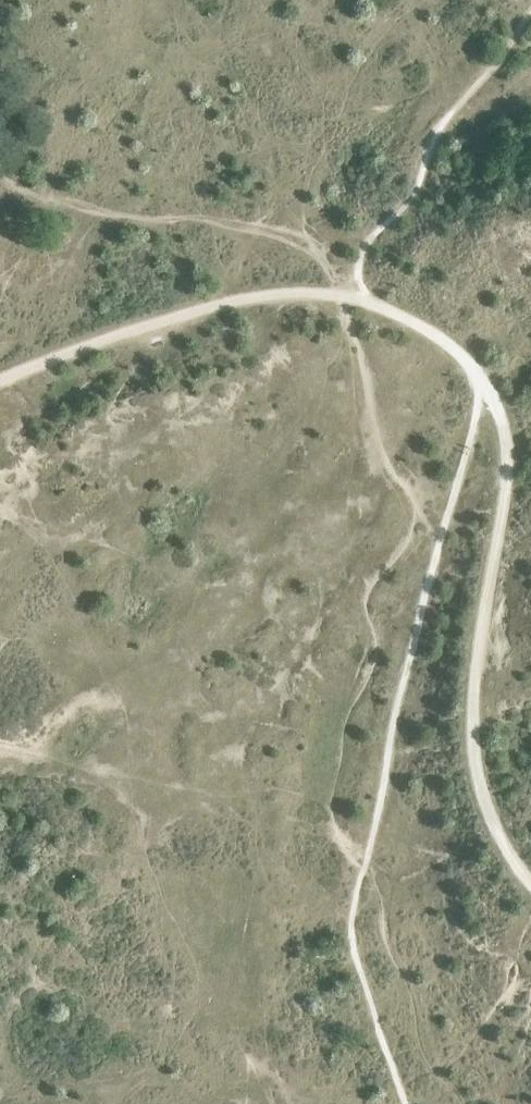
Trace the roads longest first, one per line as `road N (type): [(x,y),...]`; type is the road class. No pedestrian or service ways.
road 1 (track): [(530,893),(489,844),(469,788),(468,716),(506,494),(506,453),(486,387)]
road 2 (track): [(354,299),(291,291),(175,312),(0,379)]
road 3 (track): [(486,387),(456,350),(414,321),(354,299)]

